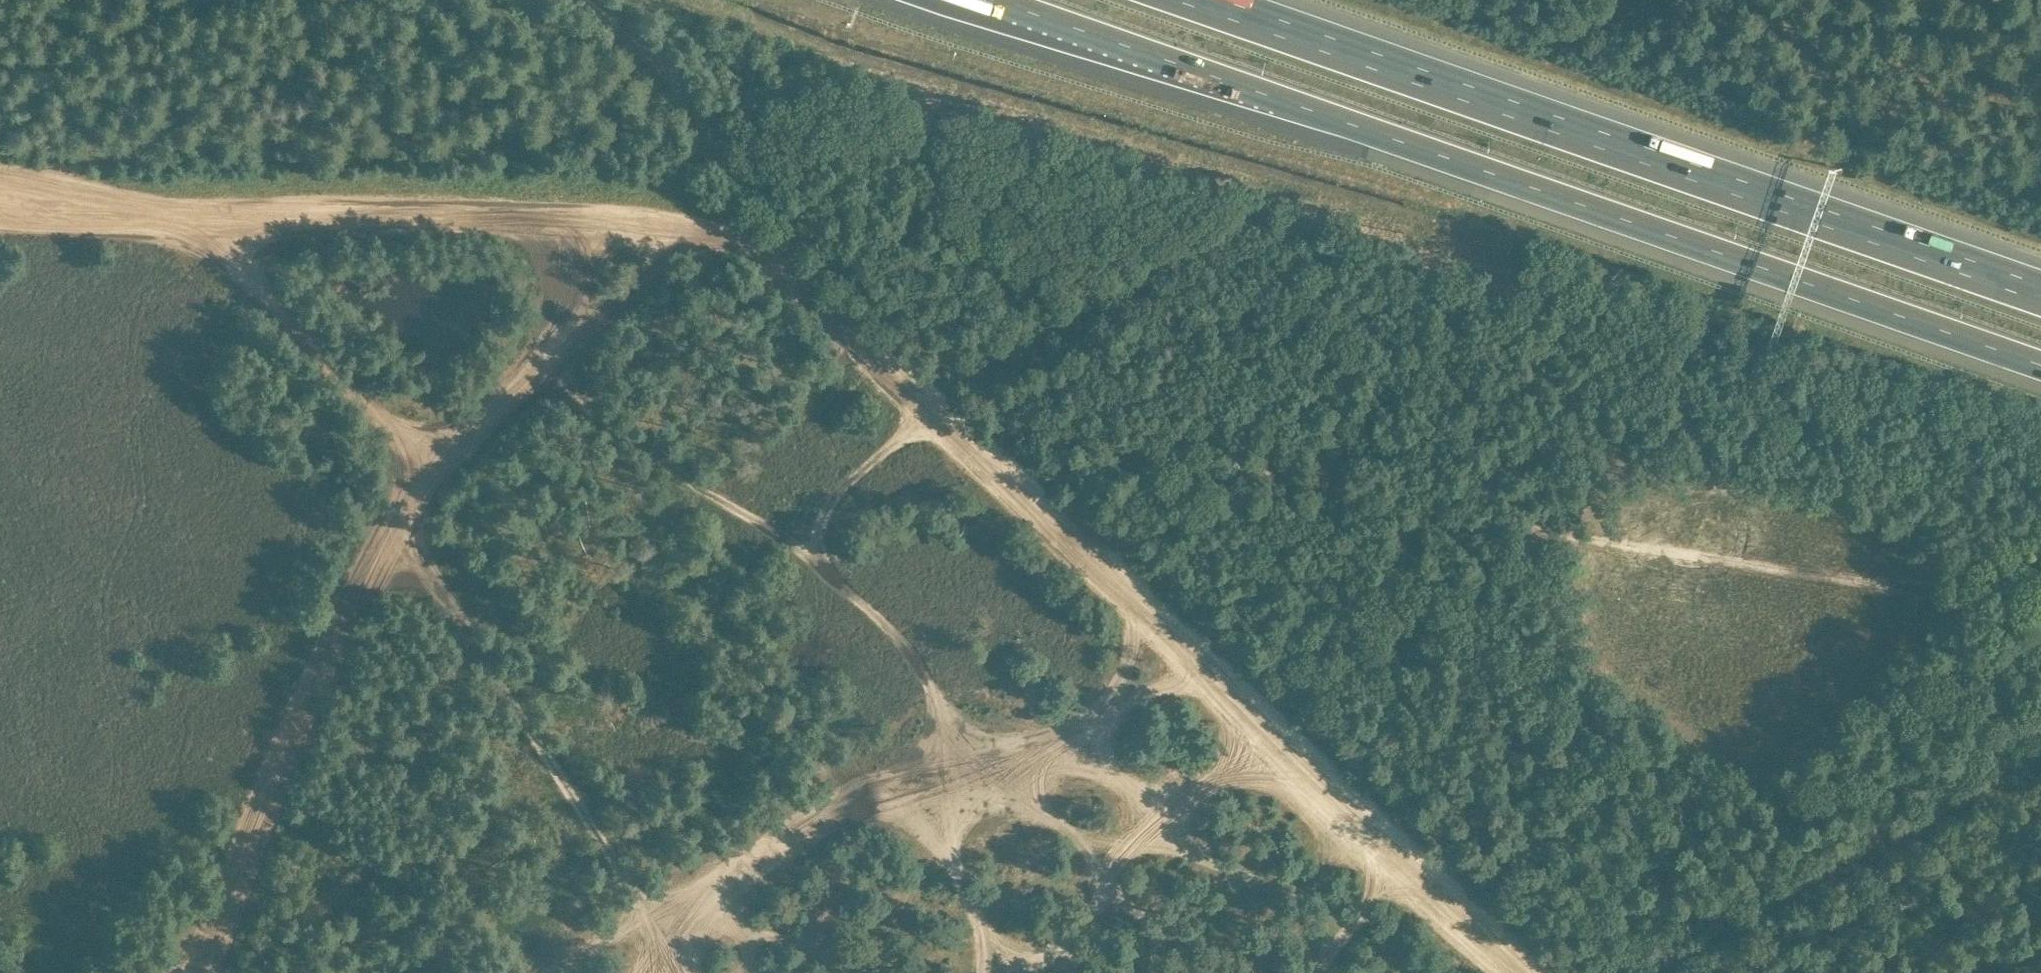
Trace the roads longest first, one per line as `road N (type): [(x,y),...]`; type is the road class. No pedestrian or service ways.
road 1 (track): [(2040,609),(1615,543),(1019,411),(720,143),(592,0)]
road 2 (track): [(1522,972),(777,255),(667,203),(574,197)]
road 3 (motorway): [(997,0),(2040,364)]
road 4 (motorway): [(2040,293),(1204,0)]
road 5 (track): [(195,972),(405,494),(502,402),(563,318),(574,197)]
road 6 (track): [(563,318),(583,391),(926,654),(958,770),(946,865),(984,921),(977,972)]
road 7 (track): [(1144,610),(1129,670),(1100,720),(825,817),(687,904),(638,972)]
road 8 (track): [(574,197),(46,201),(0,194)]
road 9 (track): [(825,572),(817,542),(827,508),(938,413)]
road 10 (track): [(687,904),(550,972)]
road 11 (track): [(1377,834),(1320,972)]

